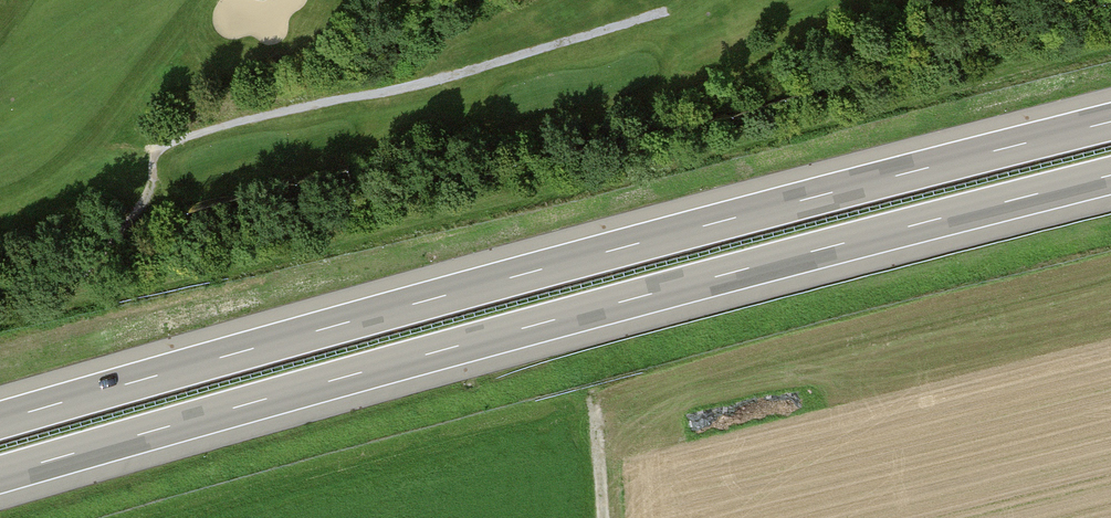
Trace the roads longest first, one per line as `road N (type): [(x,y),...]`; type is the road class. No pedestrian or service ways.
road 1 (motorway): [(0,474),(1110,175)]
road 2 (motorway): [(1110,122),(0,420)]

